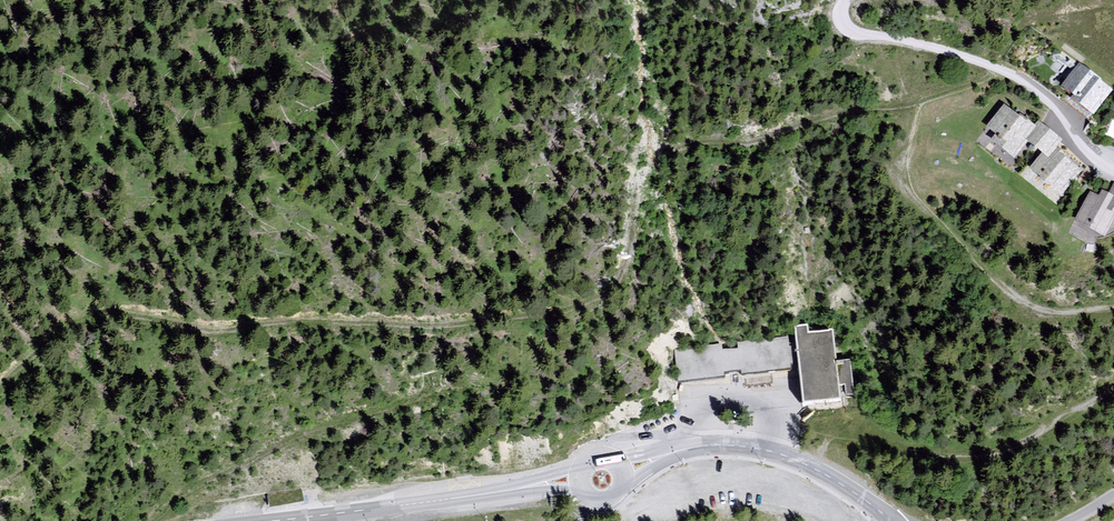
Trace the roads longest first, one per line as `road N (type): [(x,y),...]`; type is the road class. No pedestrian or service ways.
road 1 (track): [(1000,74),(914,106),(847,114),(746,147),(708,143),(654,158),(633,179),(624,275),(604,299),(572,309),(419,329),(273,320),(216,333),(115,315),(63,327),(0,383)]
road 2 (residential): [(1113,174),(1099,168),(1023,83),(845,31),(847,0)]
road 3 (track): [(814,467),(821,444),(835,436),(966,460),(1008,455),(1113,388)]
road 4 (track): [(1113,310),(1043,314),(952,235),(909,192),(914,106)]
road 5 (tertiary): [(258,520),(573,479)]
road 6 (tertiary): [(626,470),(685,450),(764,448),(832,475),(893,520)]

